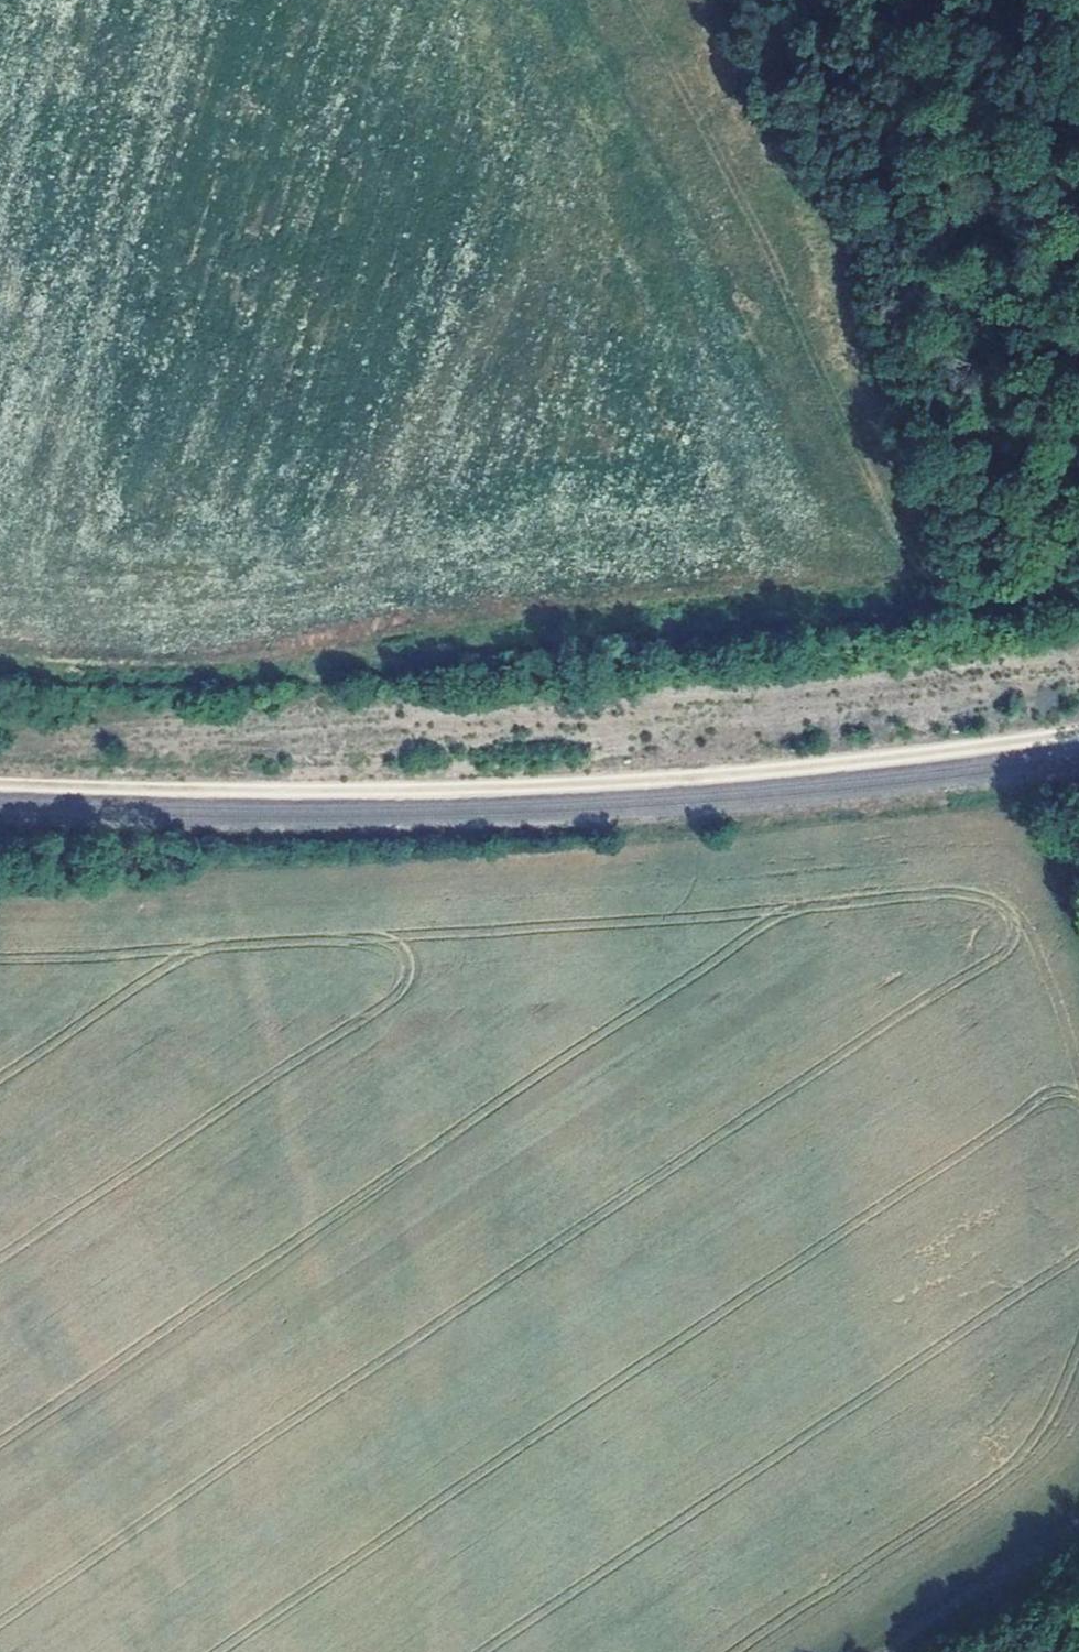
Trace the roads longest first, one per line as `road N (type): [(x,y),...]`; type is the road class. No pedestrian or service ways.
road 1 (track): [(1078,567),(943,592)]

